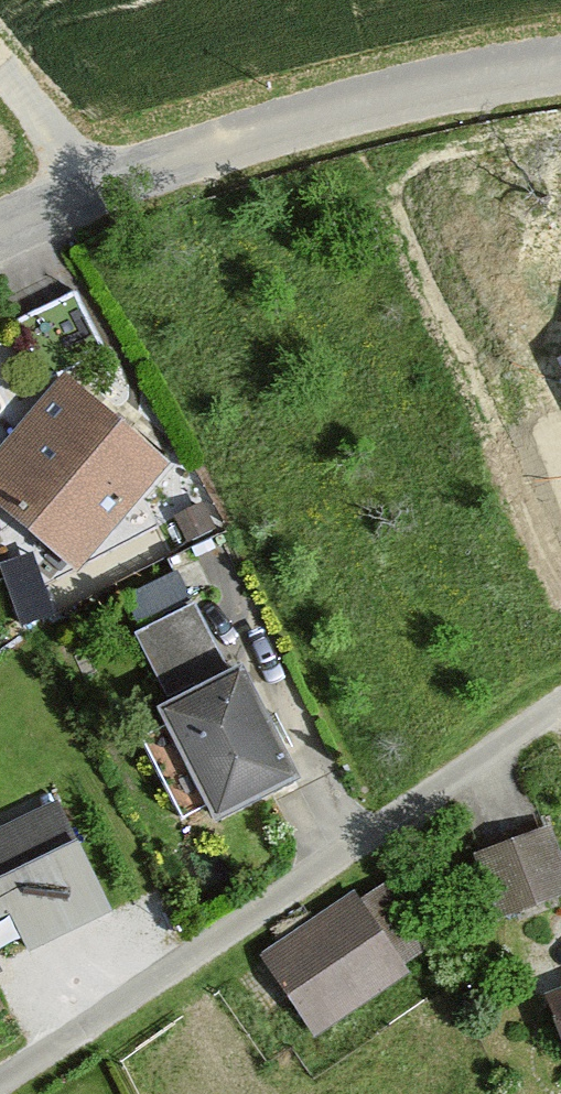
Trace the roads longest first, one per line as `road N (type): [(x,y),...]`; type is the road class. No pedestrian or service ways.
road 1 (residential): [(560,702),(0,1080)]
road 2 (unclassified): [(560,66),(293,118),(0,230)]
road 3 (track): [(96,189),(0,70)]

